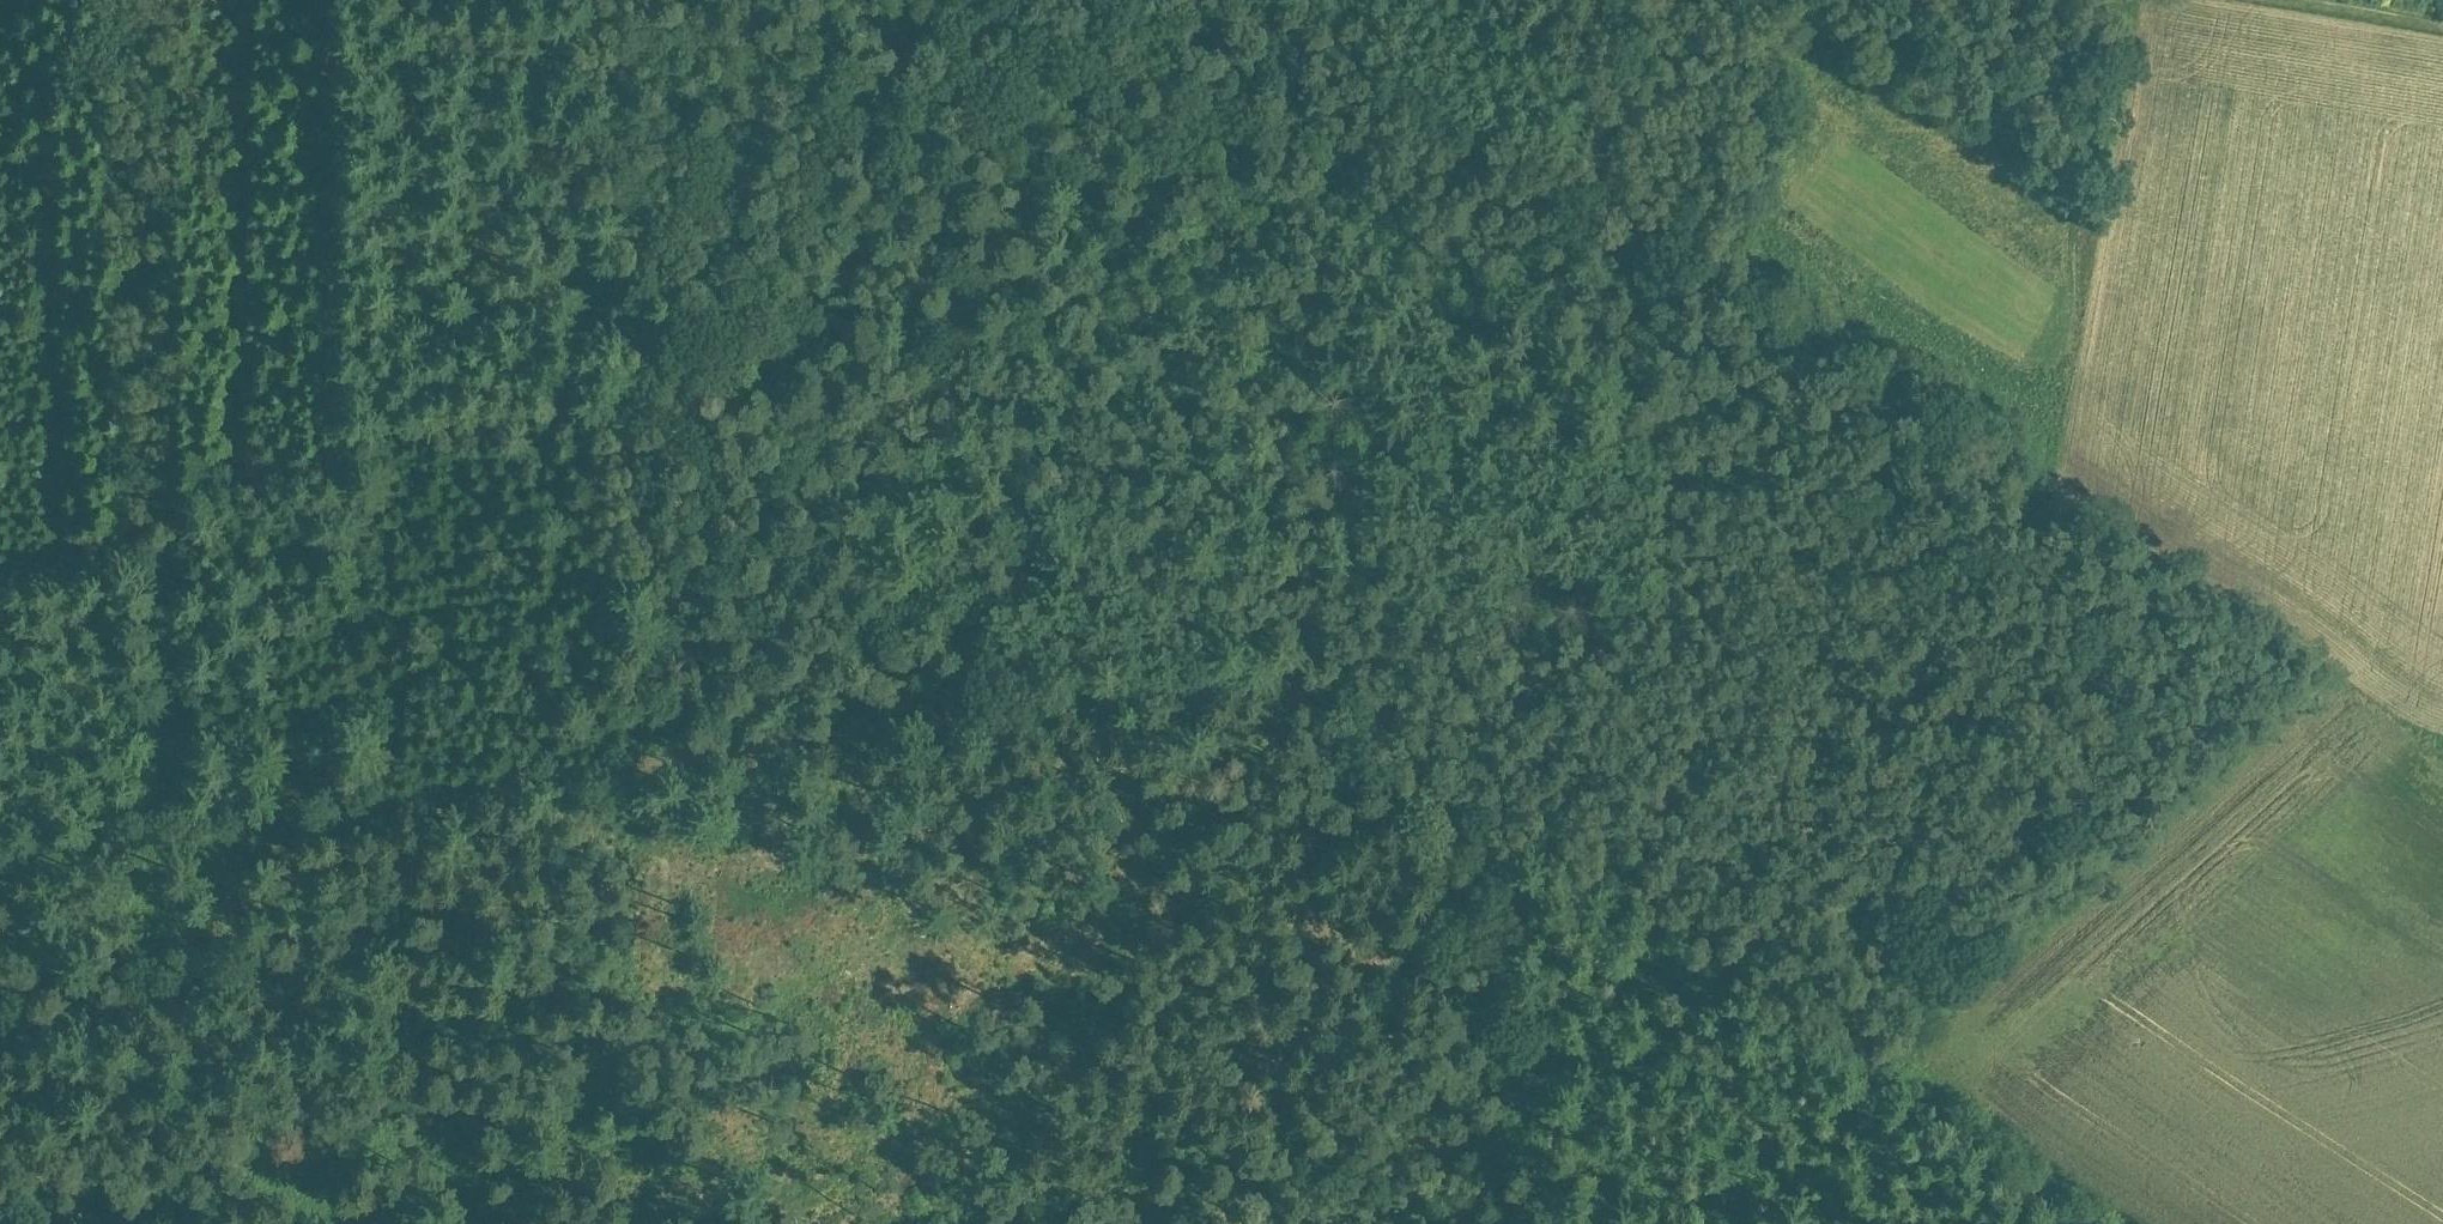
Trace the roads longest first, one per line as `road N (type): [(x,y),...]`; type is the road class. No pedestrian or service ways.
road 1 (track): [(1502,1223),(1493,1088),(1451,842),(1423,799),(1299,707),(1251,686),(951,720),(877,569),(849,479),(843,286),(885,0)]

